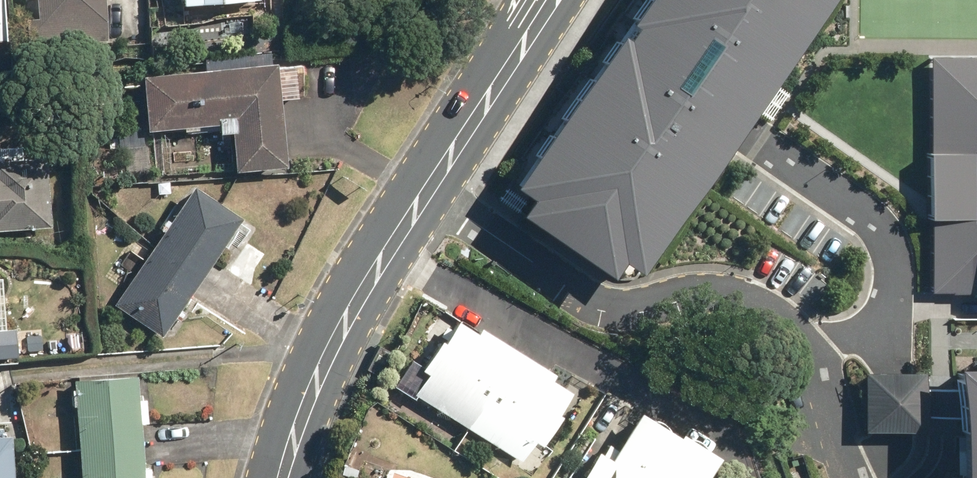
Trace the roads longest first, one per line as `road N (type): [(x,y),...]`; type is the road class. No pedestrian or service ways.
road 1 (residential): [(837,477),(815,415),(806,352),(756,295),(715,286),(619,289),(554,277),(423,190)]
road 2 (secondary): [(423,190),(357,288),(308,387),(280,477)]
road 3 (secondary): [(547,0),(423,190)]

